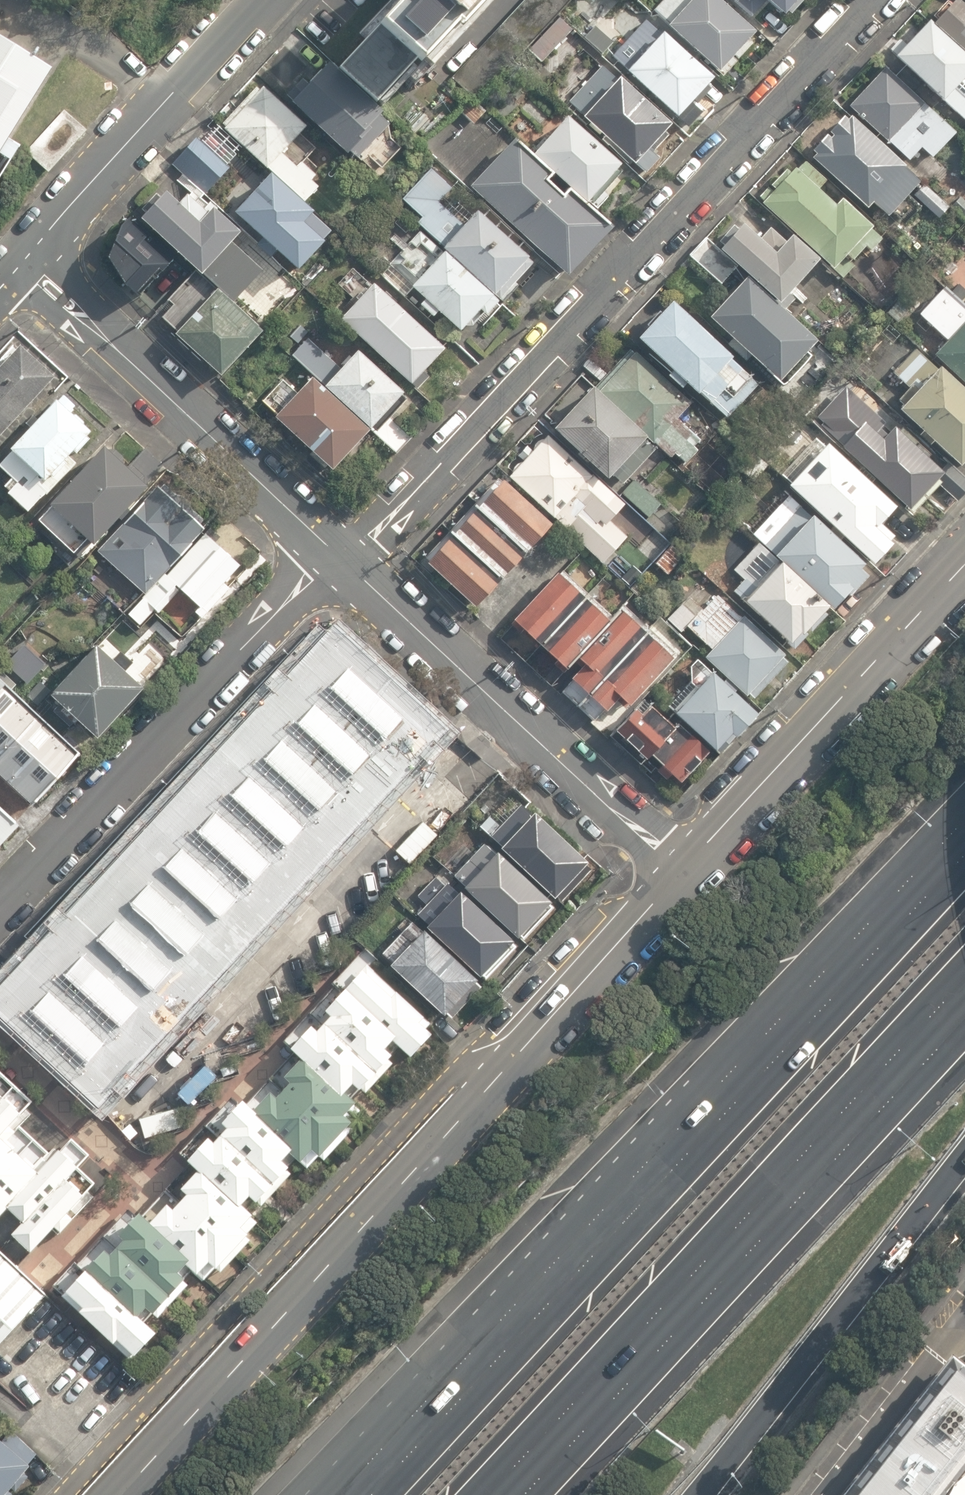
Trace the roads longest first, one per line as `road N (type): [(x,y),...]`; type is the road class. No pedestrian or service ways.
road 1 (motorway): [(376,1490),(964,857)]
road 2 (secondary): [(682,874),(121,1494)]
road 3 (residential): [(891,0),(342,562)]
road 4 (motorway): [(964,987),(491,1494)]
road 5 (residential): [(0,900),(342,562)]
road 6 (residential): [(342,562),(682,874)]
road 7 (motorway): [(964,1146),(690,1494)]
road 8 (residential): [(23,255),(342,562)]
road 9 (secondary): [(964,560),(682,874)]
road 10 (residential): [(258,0),(23,255)]

